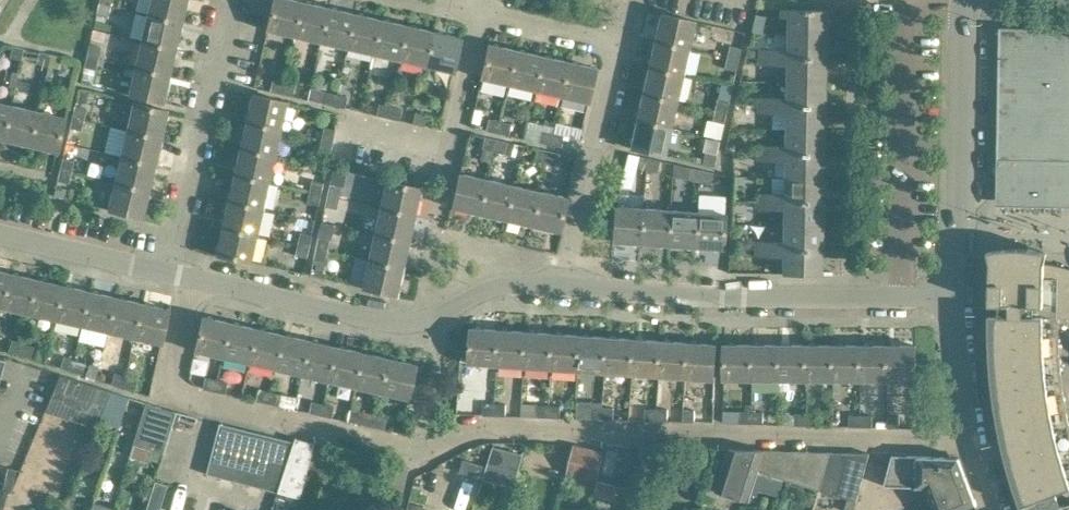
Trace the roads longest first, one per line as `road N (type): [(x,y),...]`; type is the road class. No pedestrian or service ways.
road 1 (residential): [(977,441),(485,428),(426,453),(176,394),(168,375),(190,280)]
road 2 (residential): [(190,280),(392,323),(429,318),(497,285),(562,285)]
road 3 (residential): [(963,10),(909,8),(899,300)]
road 4 (residential): [(562,285),(899,300)]
road 5 (residential): [(953,301),(963,10)]
road 6 (residential): [(167,275),(233,0)]
road 7 (residential): [(562,285),(622,47)]
road 8 (residential): [(0,238),(167,275)]
road 9 (residential): [(458,10),(622,47)]
road 10 (residential): [(977,441),(957,369),(953,301)]

